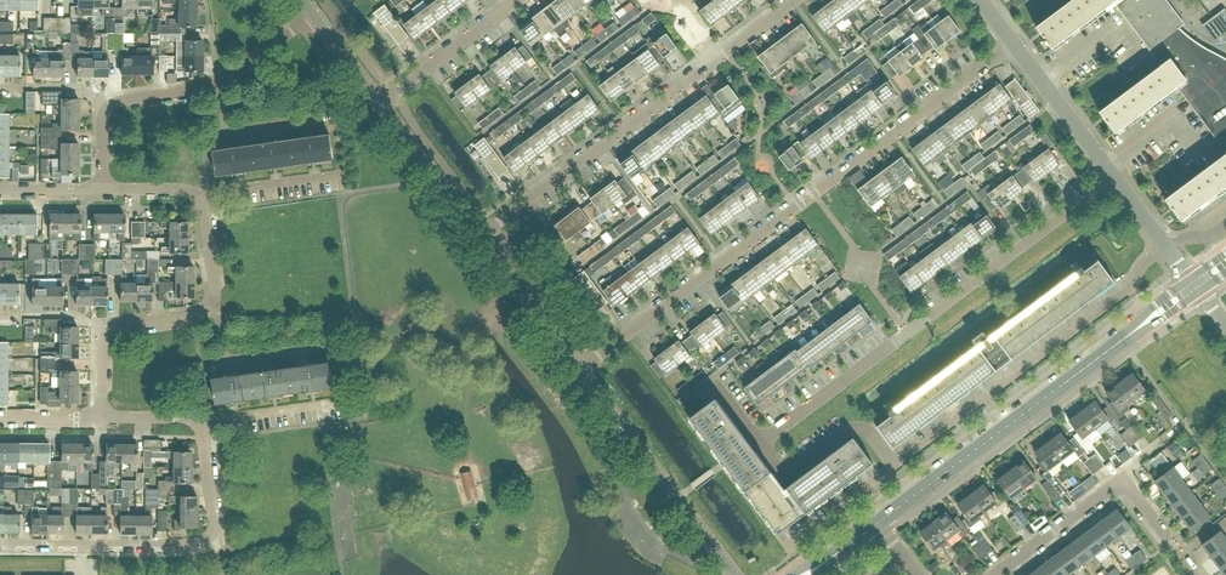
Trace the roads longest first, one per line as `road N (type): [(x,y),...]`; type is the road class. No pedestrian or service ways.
road 1 (residential): [(579,370),(1012,44)]
road 2 (residential): [(787,550),(1131,286),(1147,258),(1164,249)]
road 3 (residential): [(758,443),(1112,179)]
road 4 (residential): [(475,239),(796,0)]
road 5 (tertiary): [(881,522),(1193,287)]
road 6 (residential): [(0,547),(175,546),(212,538),(202,420)]
road 7 (tertiary): [(734,574),(579,370)]
road 8 (residential): [(100,104),(218,82),(311,14)]
road 9 (residential): [(107,333),(212,306),(207,201)]
road 10 (residential): [(376,106),(518,0)]
road 11 (unclassified): [(1112,179),(1012,44)]
road 12 (tertiary): [(579,370),(475,239)]
road 13 (tertiary): [(475,239),(376,106)]
road 14 (residential): [(993,574),(1121,478)]
road 15 (residential): [(340,402),(202,420)]
road 16 (residential): [(207,201),(225,190),(338,175)]
road 17 (residential): [(1196,574),(1121,478)]

